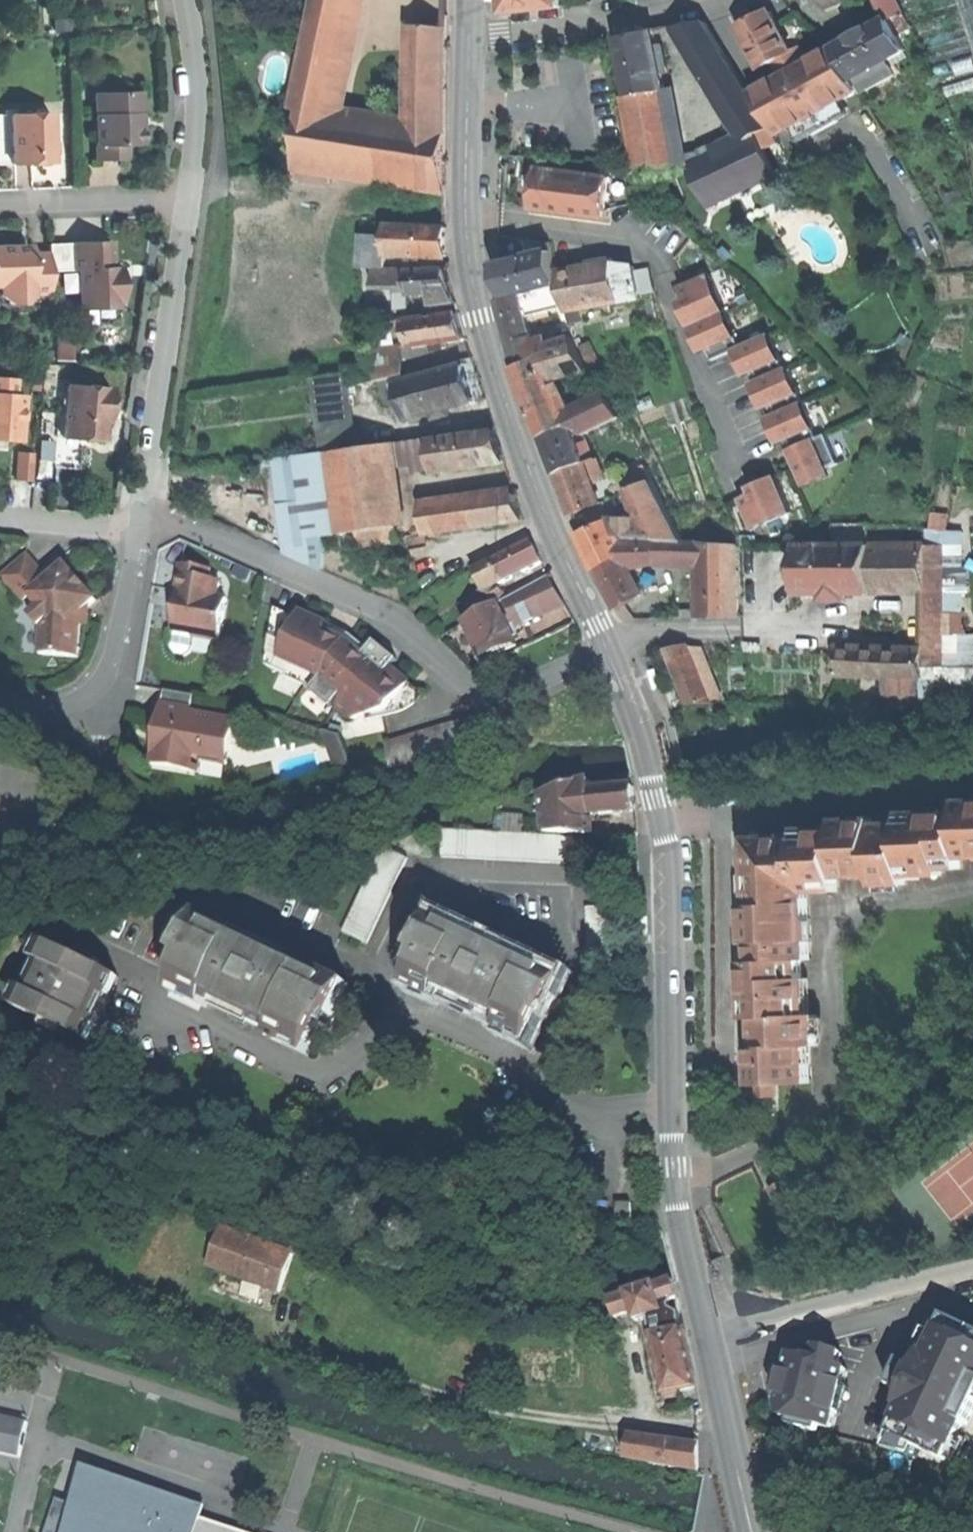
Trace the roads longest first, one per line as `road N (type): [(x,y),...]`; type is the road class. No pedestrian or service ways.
road 1 (secondary): [(752,1531),(683,1206),(661,802),(646,731),(610,648)]
road 2 (secondary): [(610,648),(542,503),(478,314),(467,218),(470,37)]
road 3 (residential): [(610,648),(515,691),(463,685),(385,615),(176,525),(145,521)]
road 4 (residential): [(186,203),(145,521)]
road 5 (residential): [(145,521),(119,668),(100,705),(56,712),(0,707)]
road 6 (track): [(972,1266),(713,1332)]
road 7 (residential): [(707,0),(470,37)]
road 8 (residential): [(185,0),(197,103),(186,203)]
road 9 (residential): [(186,203),(0,208)]
road 10 (residential): [(0,521),(104,529),(145,521)]

